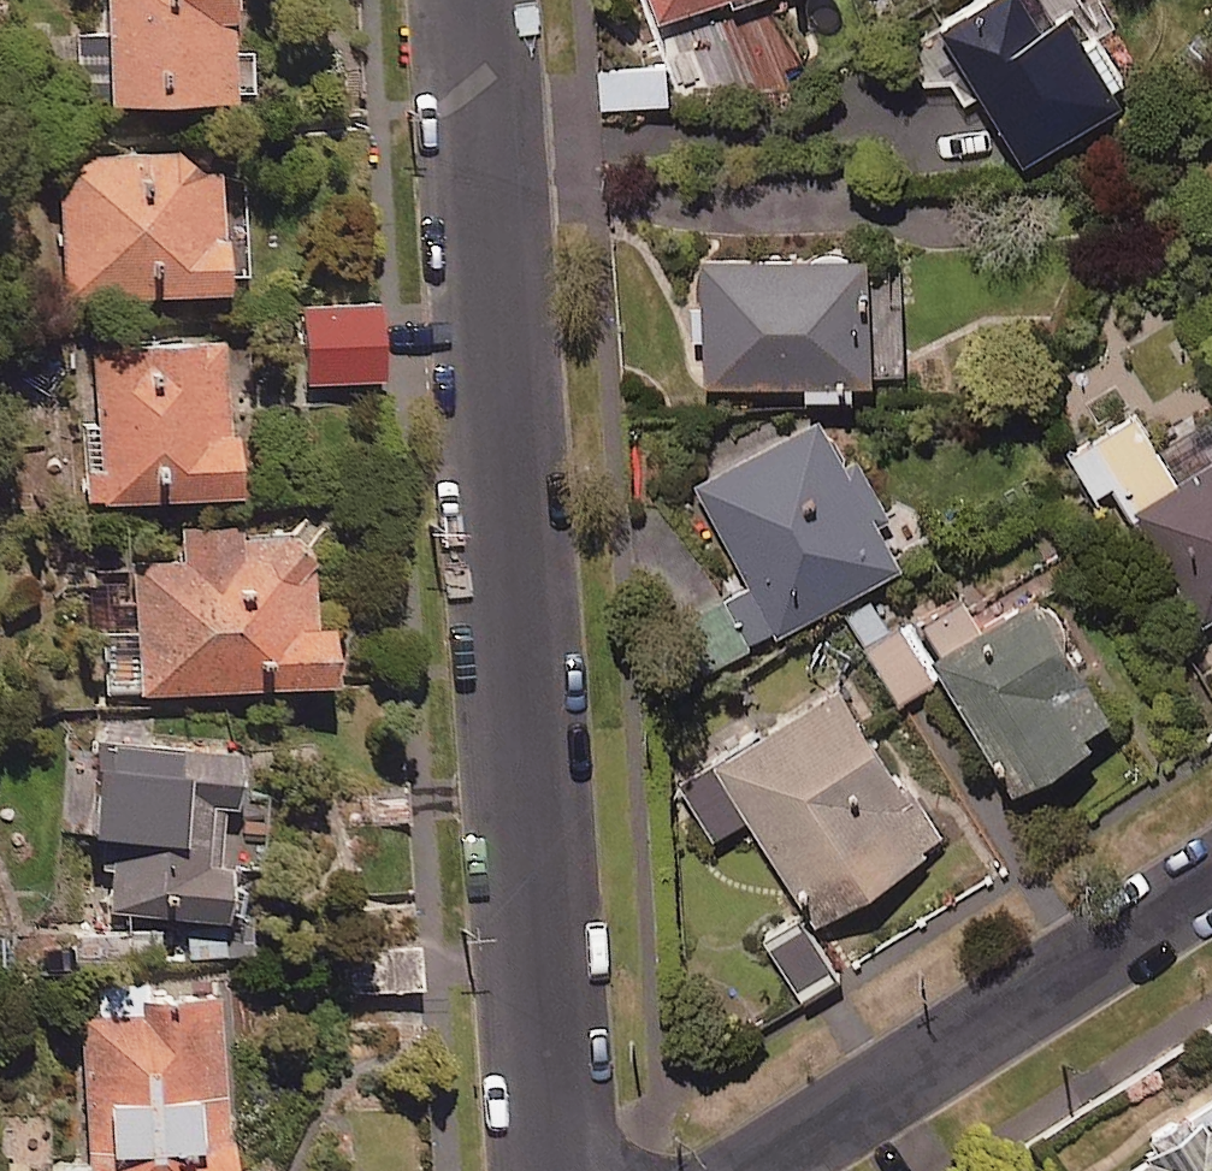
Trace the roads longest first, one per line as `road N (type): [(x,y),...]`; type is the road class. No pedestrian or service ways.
road 1 (residential): [(477,0),(560,1170)]
road 2 (residential): [(742,1170),(1211,879)]

